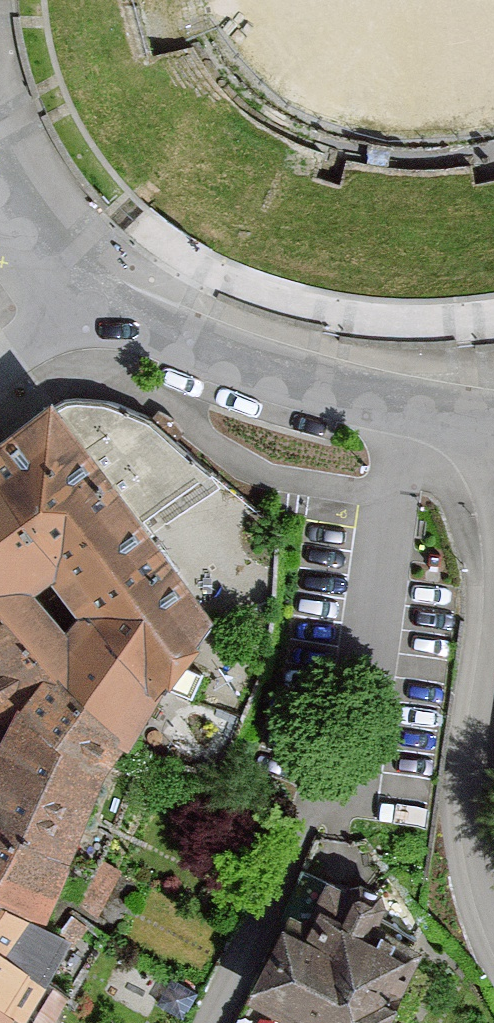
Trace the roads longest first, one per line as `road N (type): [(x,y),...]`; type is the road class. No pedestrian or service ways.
road 1 (residential): [(408,410),(363,703),(201,1022)]
road 2 (residential): [(493,911),(471,815),(468,754),(493,517)]
road 3 (residential): [(90,292),(229,357),(408,410)]
road 4 (residential): [(0,184),(90,292)]

